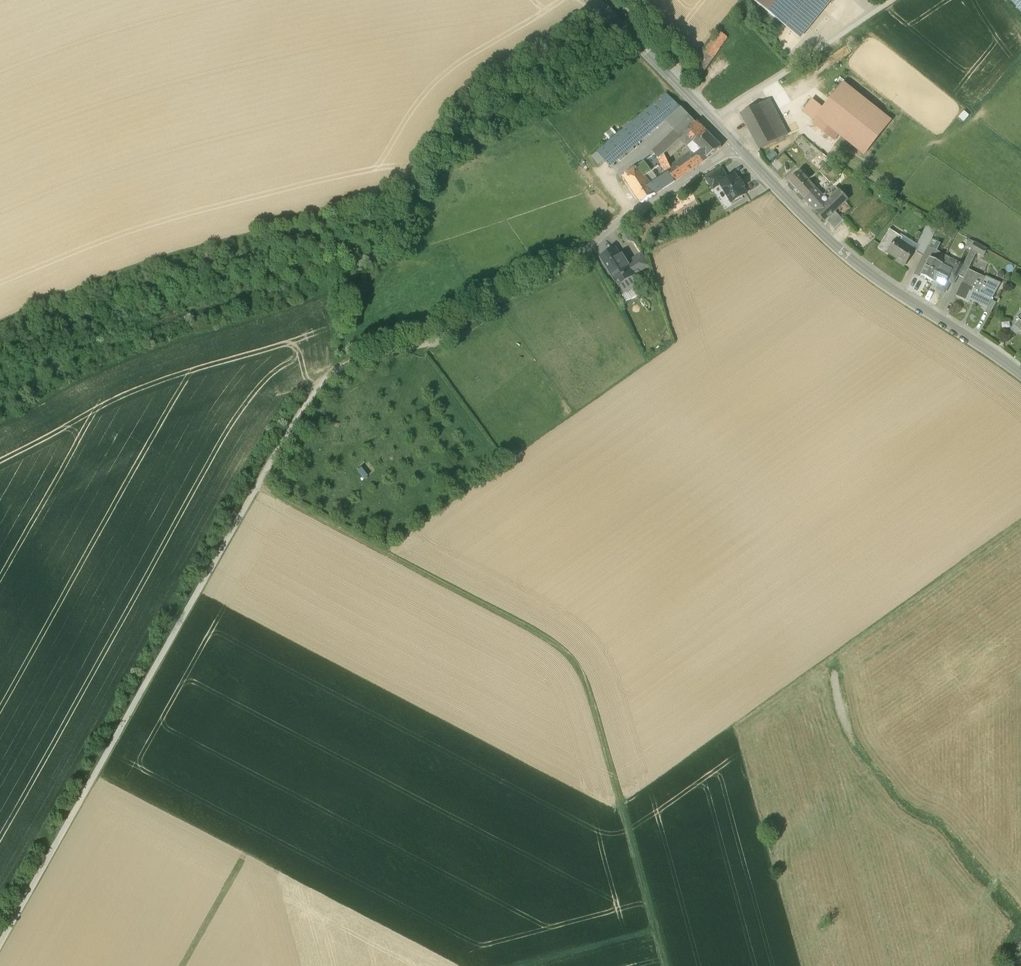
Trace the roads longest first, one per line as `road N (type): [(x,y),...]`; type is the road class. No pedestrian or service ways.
road 1 (track): [(0,943),(320,384),(358,359),(438,338),(588,247)]
road 2 (track): [(258,486),(570,653),(588,678),(669,965)]
road 3 (residential): [(1020,375),(860,268),(739,148)]
road 4 (track): [(711,119),(893,0)]
road 5 (residential): [(739,148),(594,0)]
road 6 (residential): [(739,148),(588,247)]

